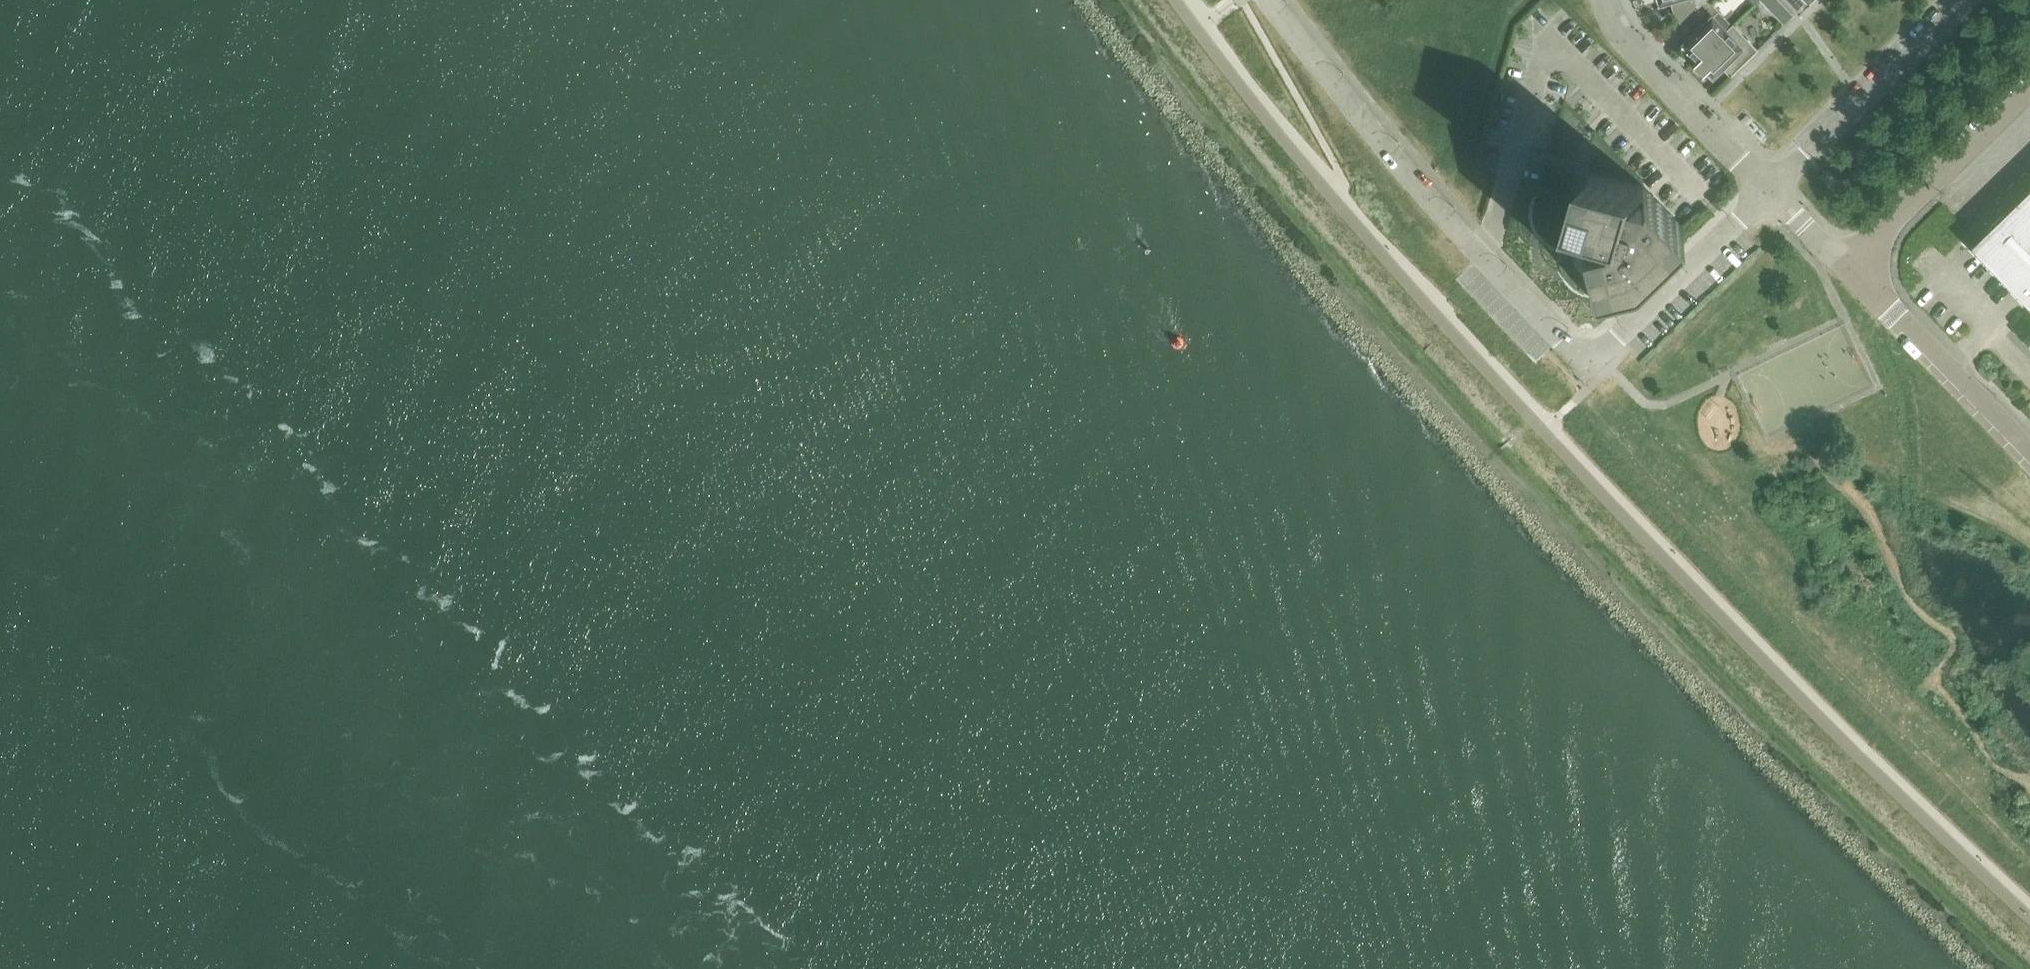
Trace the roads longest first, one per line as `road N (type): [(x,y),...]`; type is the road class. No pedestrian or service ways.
road 1 (unclassified): [(1268,0),(1587,366)]
road 2 (unclassified): [(1963,0),(1766,184)]
road 3 (unclassified): [(2029,456),(1849,263)]
road 4 (unclassified): [(1766,184),(1587,366)]
road 5 (unclassified): [(1849,263),(2029,87)]
road 6 (residential): [(1604,0),(1623,38),(1766,184)]

